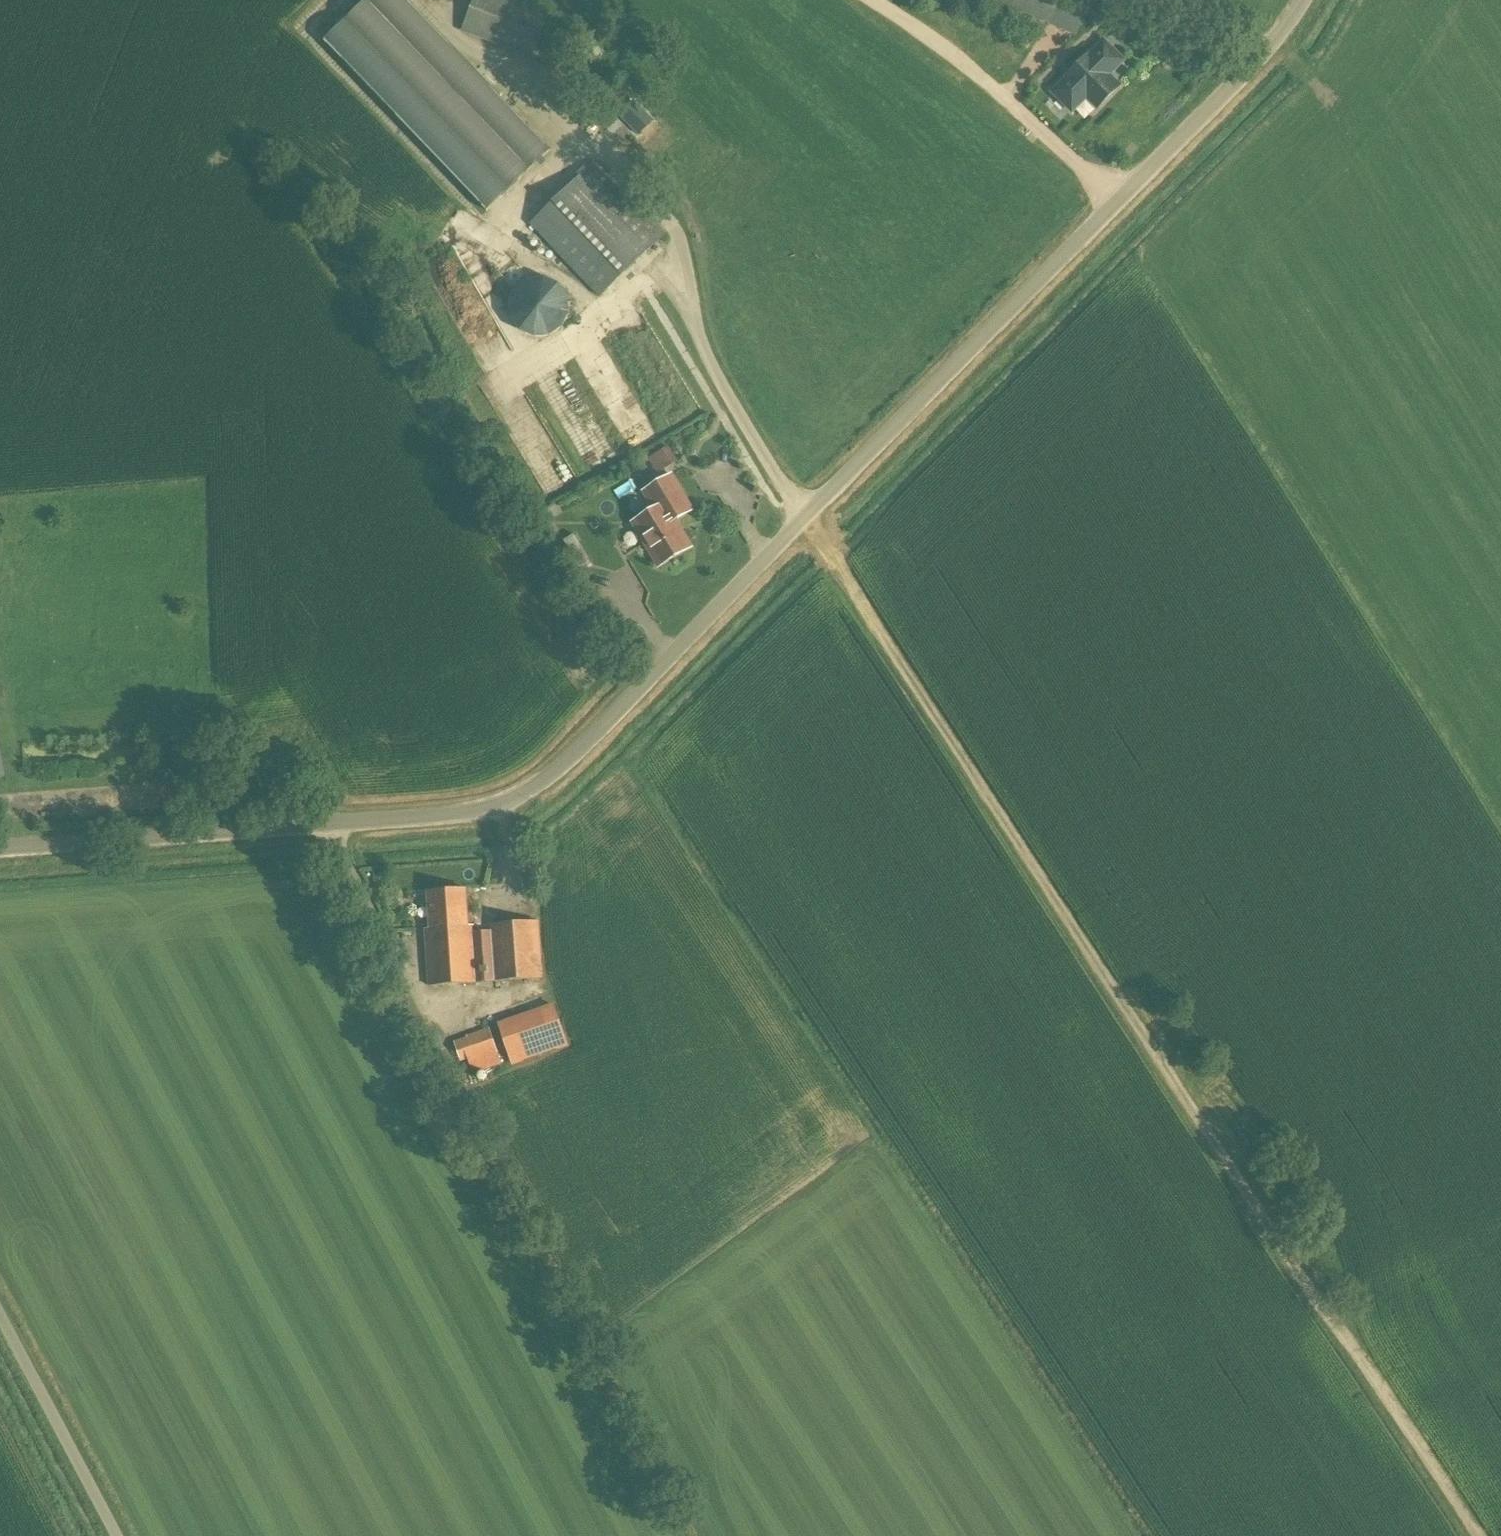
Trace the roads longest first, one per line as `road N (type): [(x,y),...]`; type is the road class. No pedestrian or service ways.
road 1 (unclassified): [(0,851),(467,817),(552,777),(823,515),(1285,43),(1307,0)]
road 2 (track): [(823,515),(894,638),(1482,1535)]
road 3 (unclassified): [(117,1535),(0,1314)]

